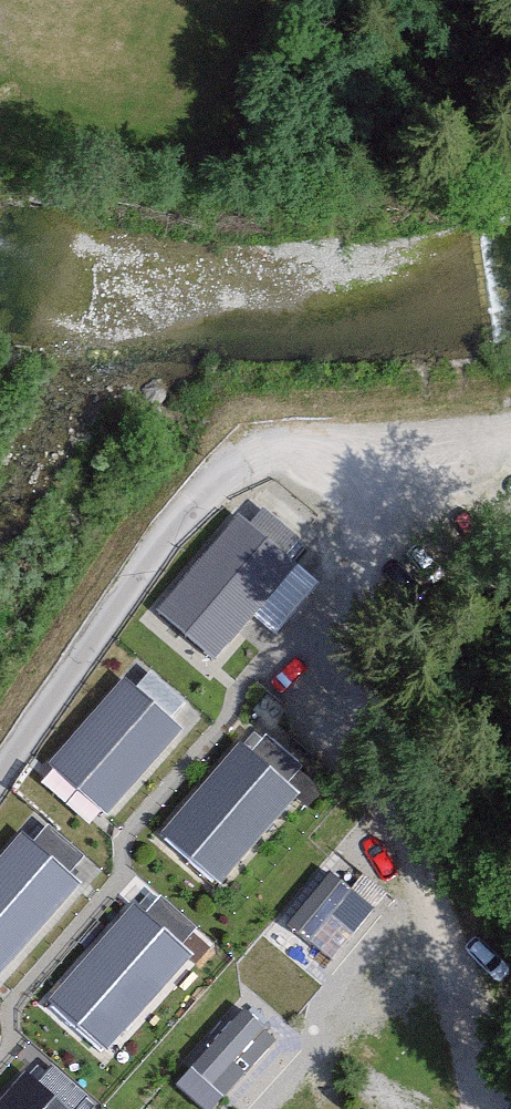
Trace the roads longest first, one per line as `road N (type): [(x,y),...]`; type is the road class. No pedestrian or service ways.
road 1 (unclassified): [(288,458),(225,467),(105,620),(0,783)]
road 2 (track): [(510,437),(288,458)]

